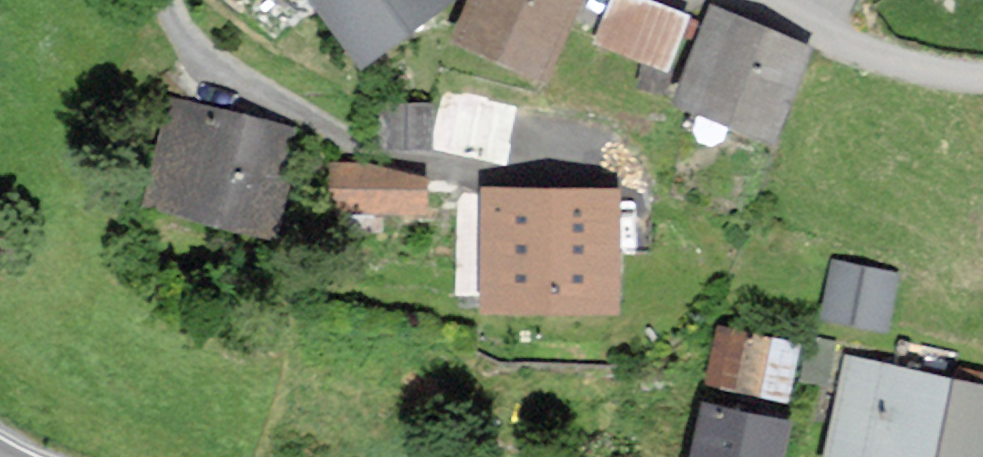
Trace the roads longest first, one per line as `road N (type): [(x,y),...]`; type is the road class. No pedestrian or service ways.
road 1 (unclassified): [(982,75),(885,61),(758,0)]

